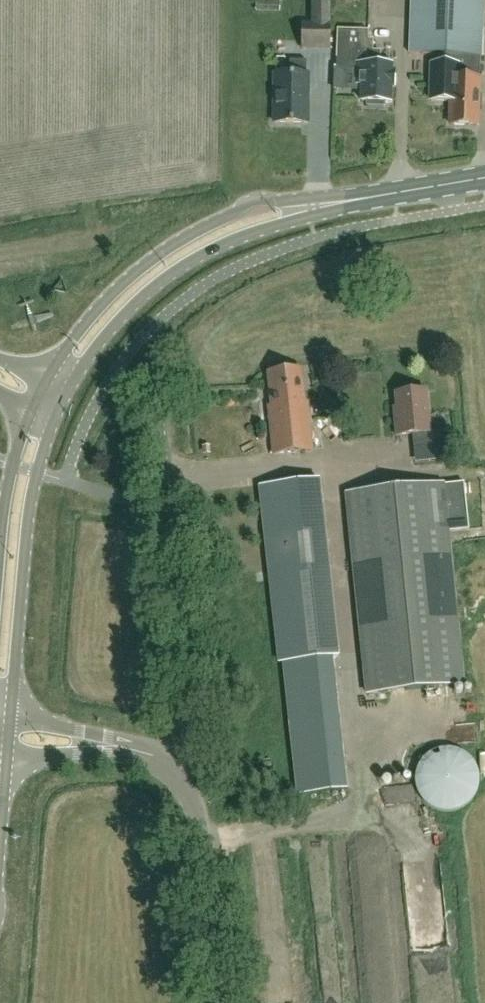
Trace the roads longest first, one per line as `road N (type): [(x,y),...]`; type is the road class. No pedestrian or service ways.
road 1 (secondary): [(355,201),(253,202),(187,238),(116,291),(39,395)]
road 2 (unclassified): [(164,763),(188,716),(154,384)]
road 3 (secondary): [(60,406),(119,319),(189,262),(355,201)]
road 4 (secondary): [(9,739),(27,522),(60,406)]
road 5 (unclassified): [(218,1002),(198,813),(164,763)]
road 6 (secondary): [(39,395),(13,465),(0,546)]
road 7 (secondary): [(355,201),(484,179)]

